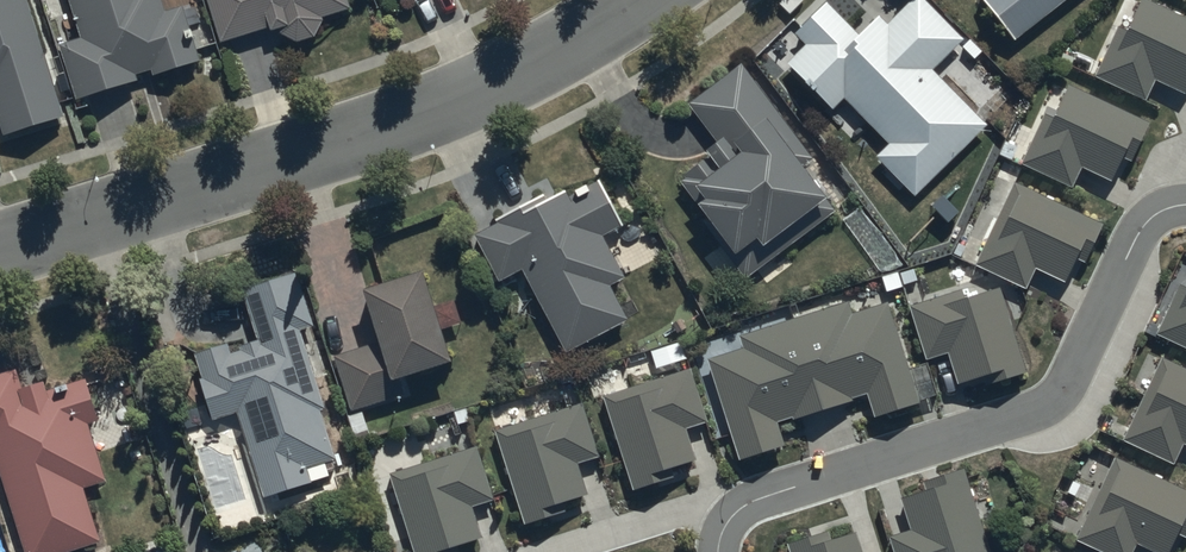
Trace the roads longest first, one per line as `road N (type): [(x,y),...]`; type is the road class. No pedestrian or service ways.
road 1 (residential): [(638,0),(354,132),(0,240)]
road 2 (residential): [(721,551),(737,514),(767,497),(1041,413),(1062,397),(1150,212),(1185,207)]

